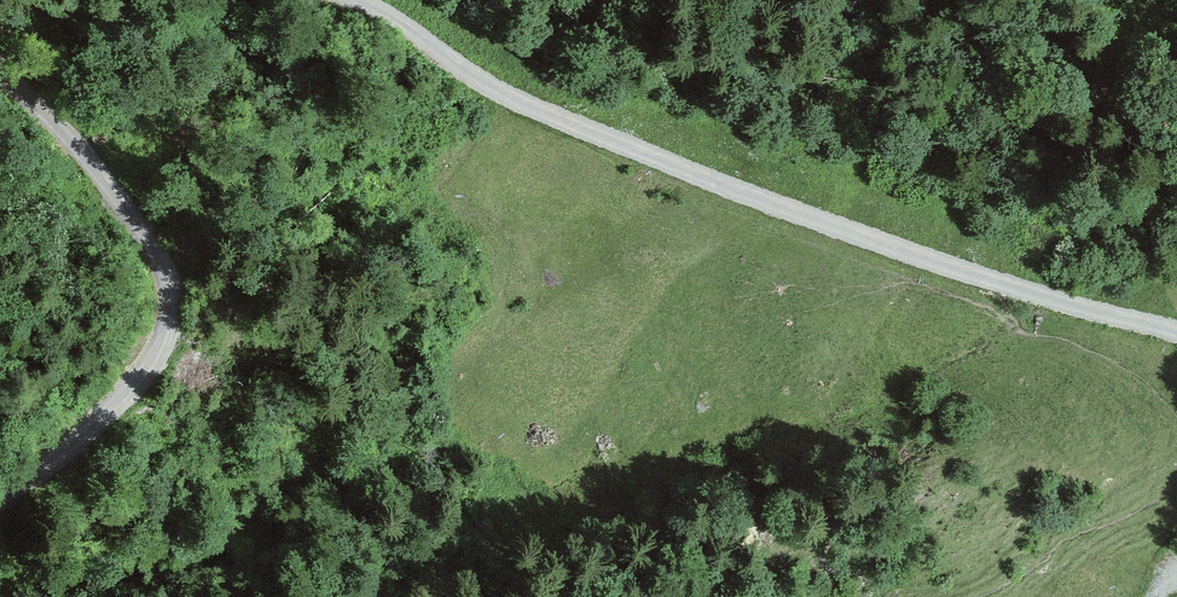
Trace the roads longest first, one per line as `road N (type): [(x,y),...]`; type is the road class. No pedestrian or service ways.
road 1 (unclassified): [(349,0),(409,30),(492,91),(719,186),(955,270),(1176,333)]
road 2 (unclassified): [(0,500),(71,448),(145,374),(169,328),(169,283),(148,236),(0,61)]
road 3 (track): [(1176,132),(987,0)]

